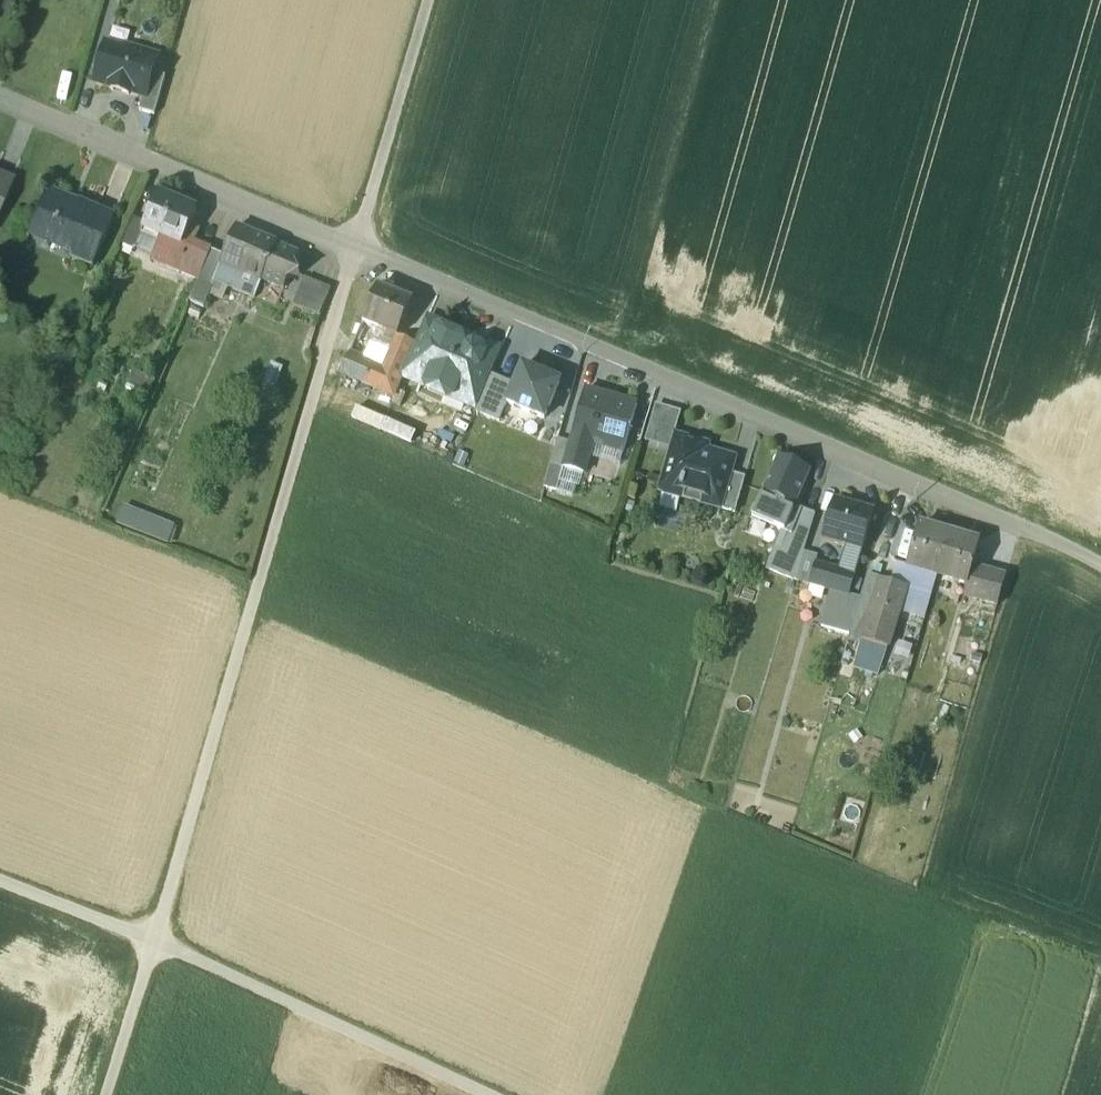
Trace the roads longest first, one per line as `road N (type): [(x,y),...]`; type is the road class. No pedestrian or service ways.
road 1 (unclassified): [(0,96),(1100,568)]
road 2 (track): [(429,0),(105,1094)]
road 3 (track): [(477,1094),(153,946),(0,886)]

